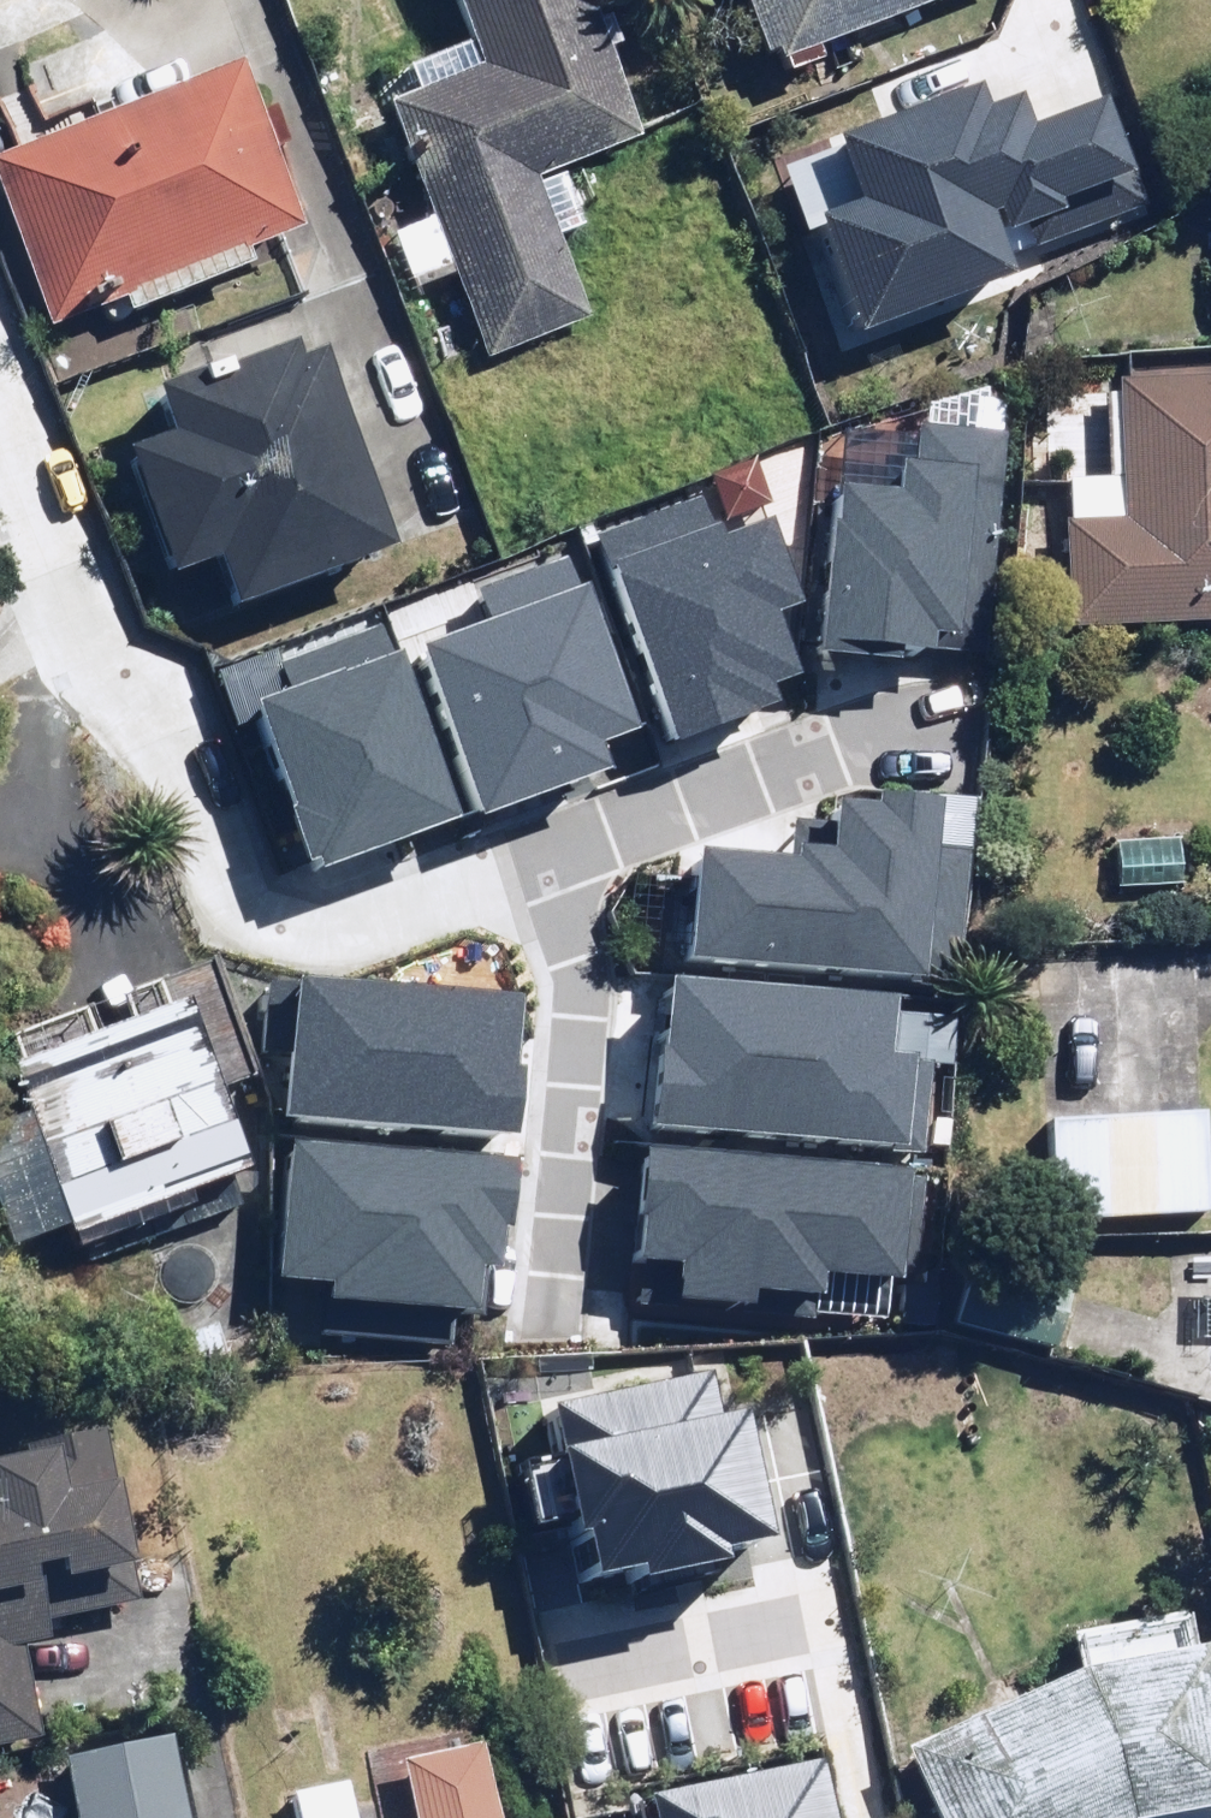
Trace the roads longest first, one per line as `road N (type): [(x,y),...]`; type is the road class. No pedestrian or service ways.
road 1 (residential): [(0,399),(72,582),(185,774),(239,899),(334,939),(552,854)]
road 2 (residential): [(552,854),(588,955),(546,1318)]
road 3 (residential): [(552,854),(845,741),(884,733),(960,739)]

